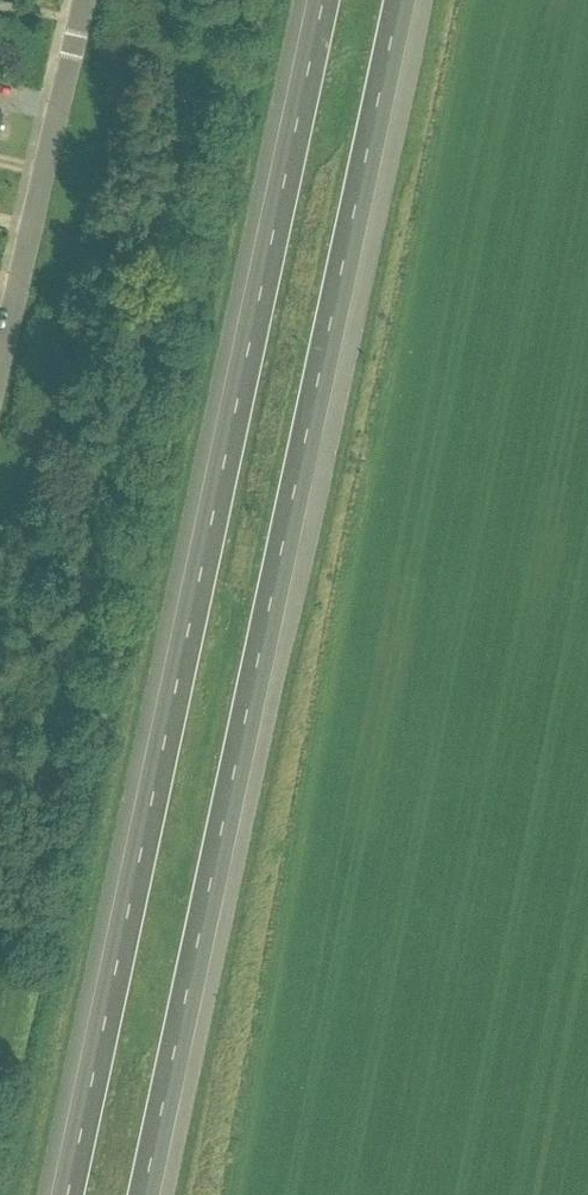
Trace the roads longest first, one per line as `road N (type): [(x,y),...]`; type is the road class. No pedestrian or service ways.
road 1 (trunk): [(323,0),(67,1194)]
road 2 (trunk): [(143,1194),(399,0)]
road 3 (residential): [(0,387),(86,0)]

